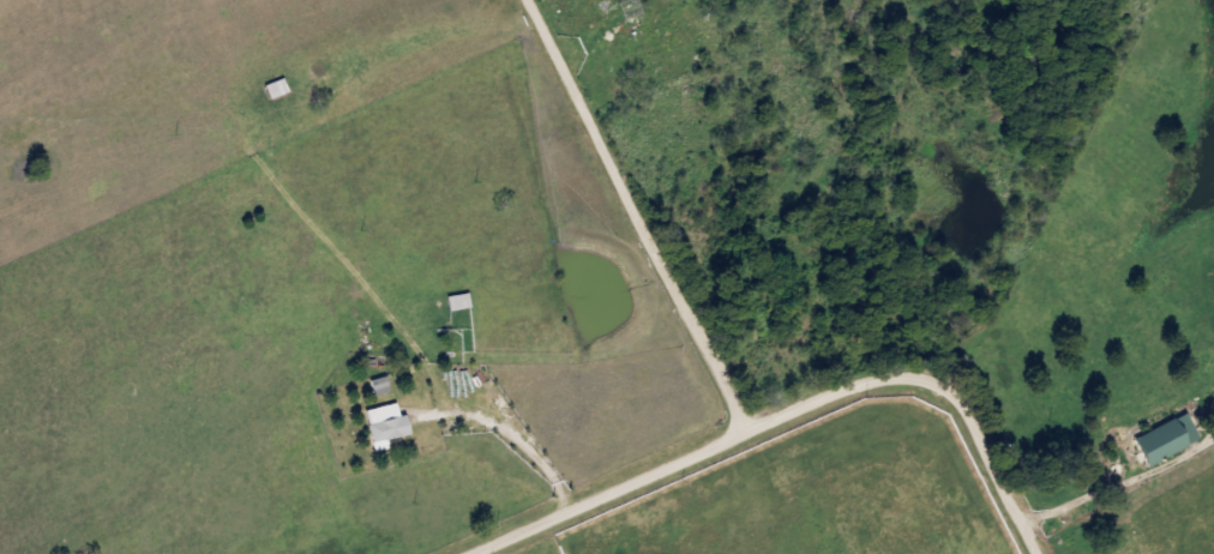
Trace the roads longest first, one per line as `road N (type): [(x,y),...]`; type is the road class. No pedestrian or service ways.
road 1 (residential): [(524,0),(722,383),(765,504)]
road 2 (residential): [(1035,553),(954,396),(937,380),(910,373),(870,380),(741,432)]
road 3 (residential): [(741,432),(471,553)]

